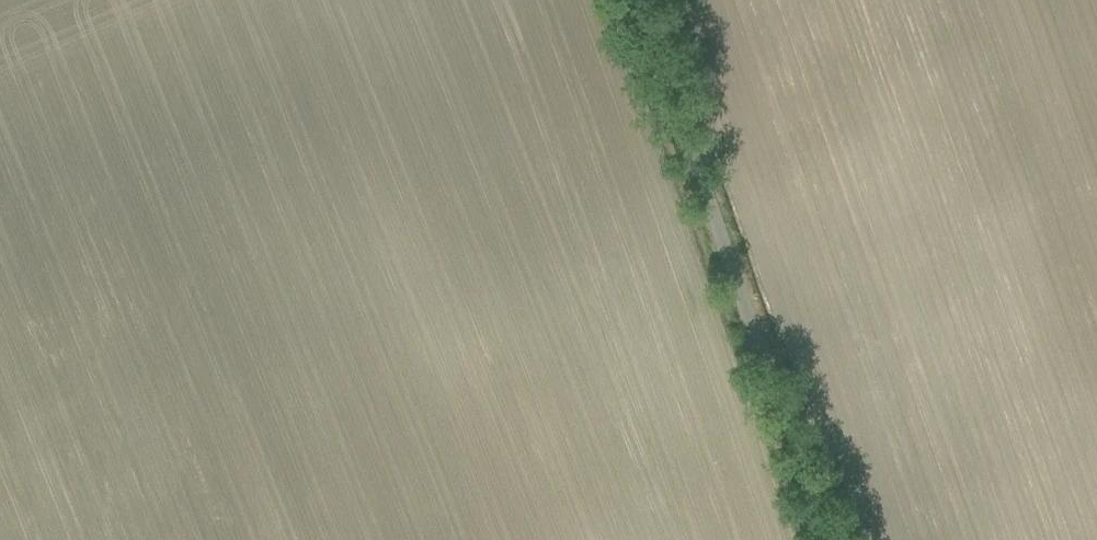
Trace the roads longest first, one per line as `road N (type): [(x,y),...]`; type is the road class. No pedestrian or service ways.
road 1 (unclassified): [(819,539),(634,0)]

